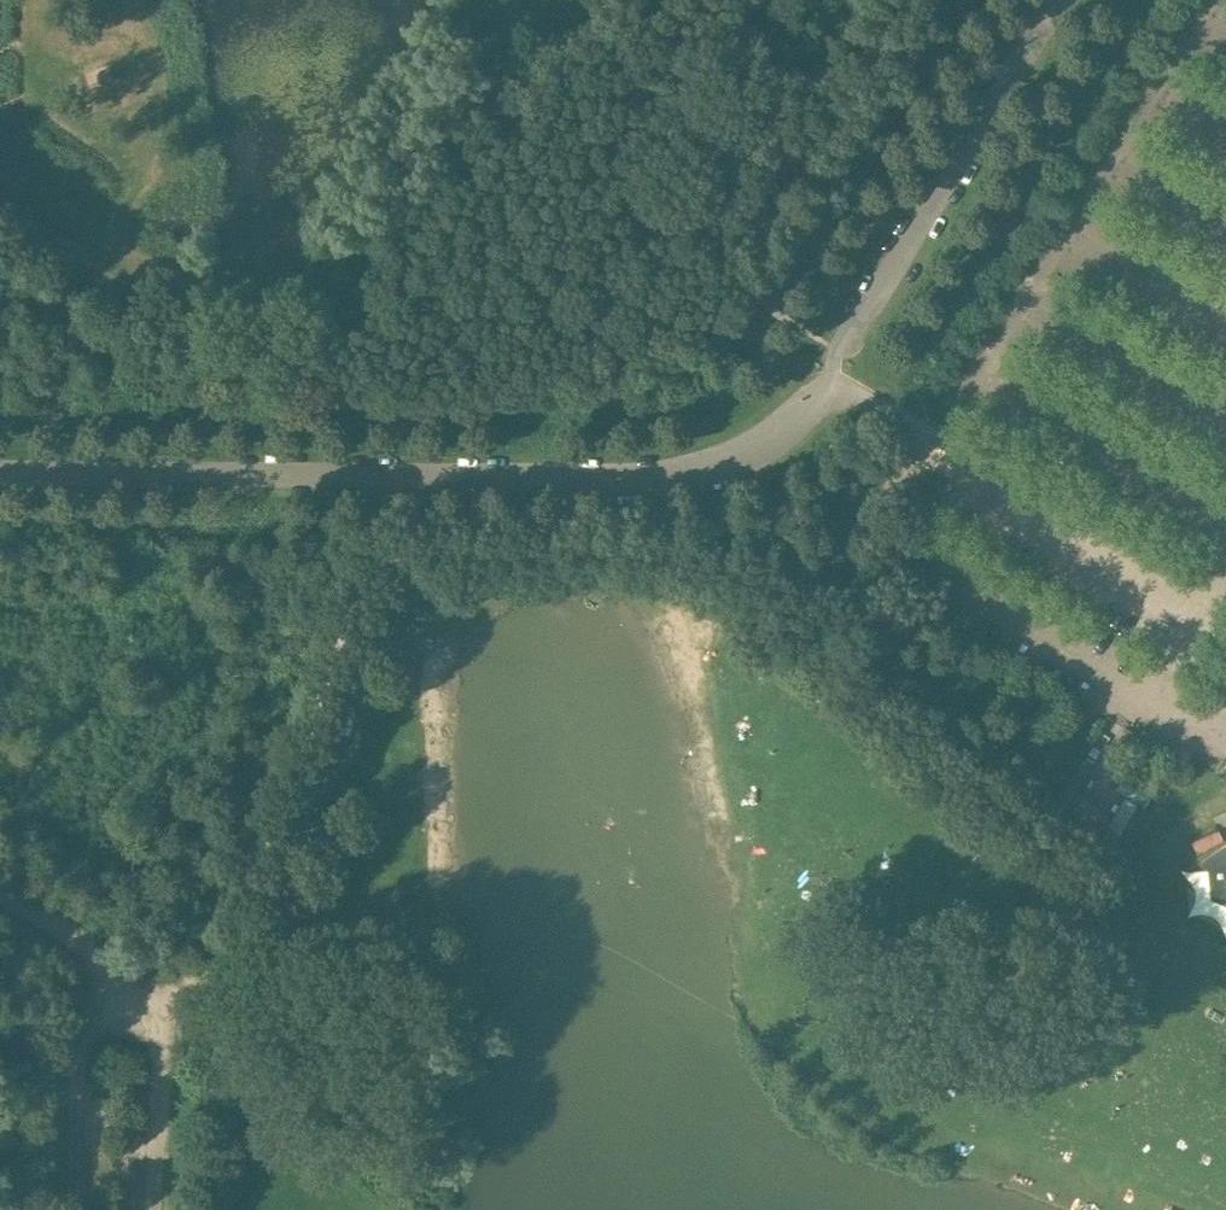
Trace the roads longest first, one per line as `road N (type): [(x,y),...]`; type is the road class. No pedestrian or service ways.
road 1 (unknown): [(1225,711),(1211,736),(930,566)]

